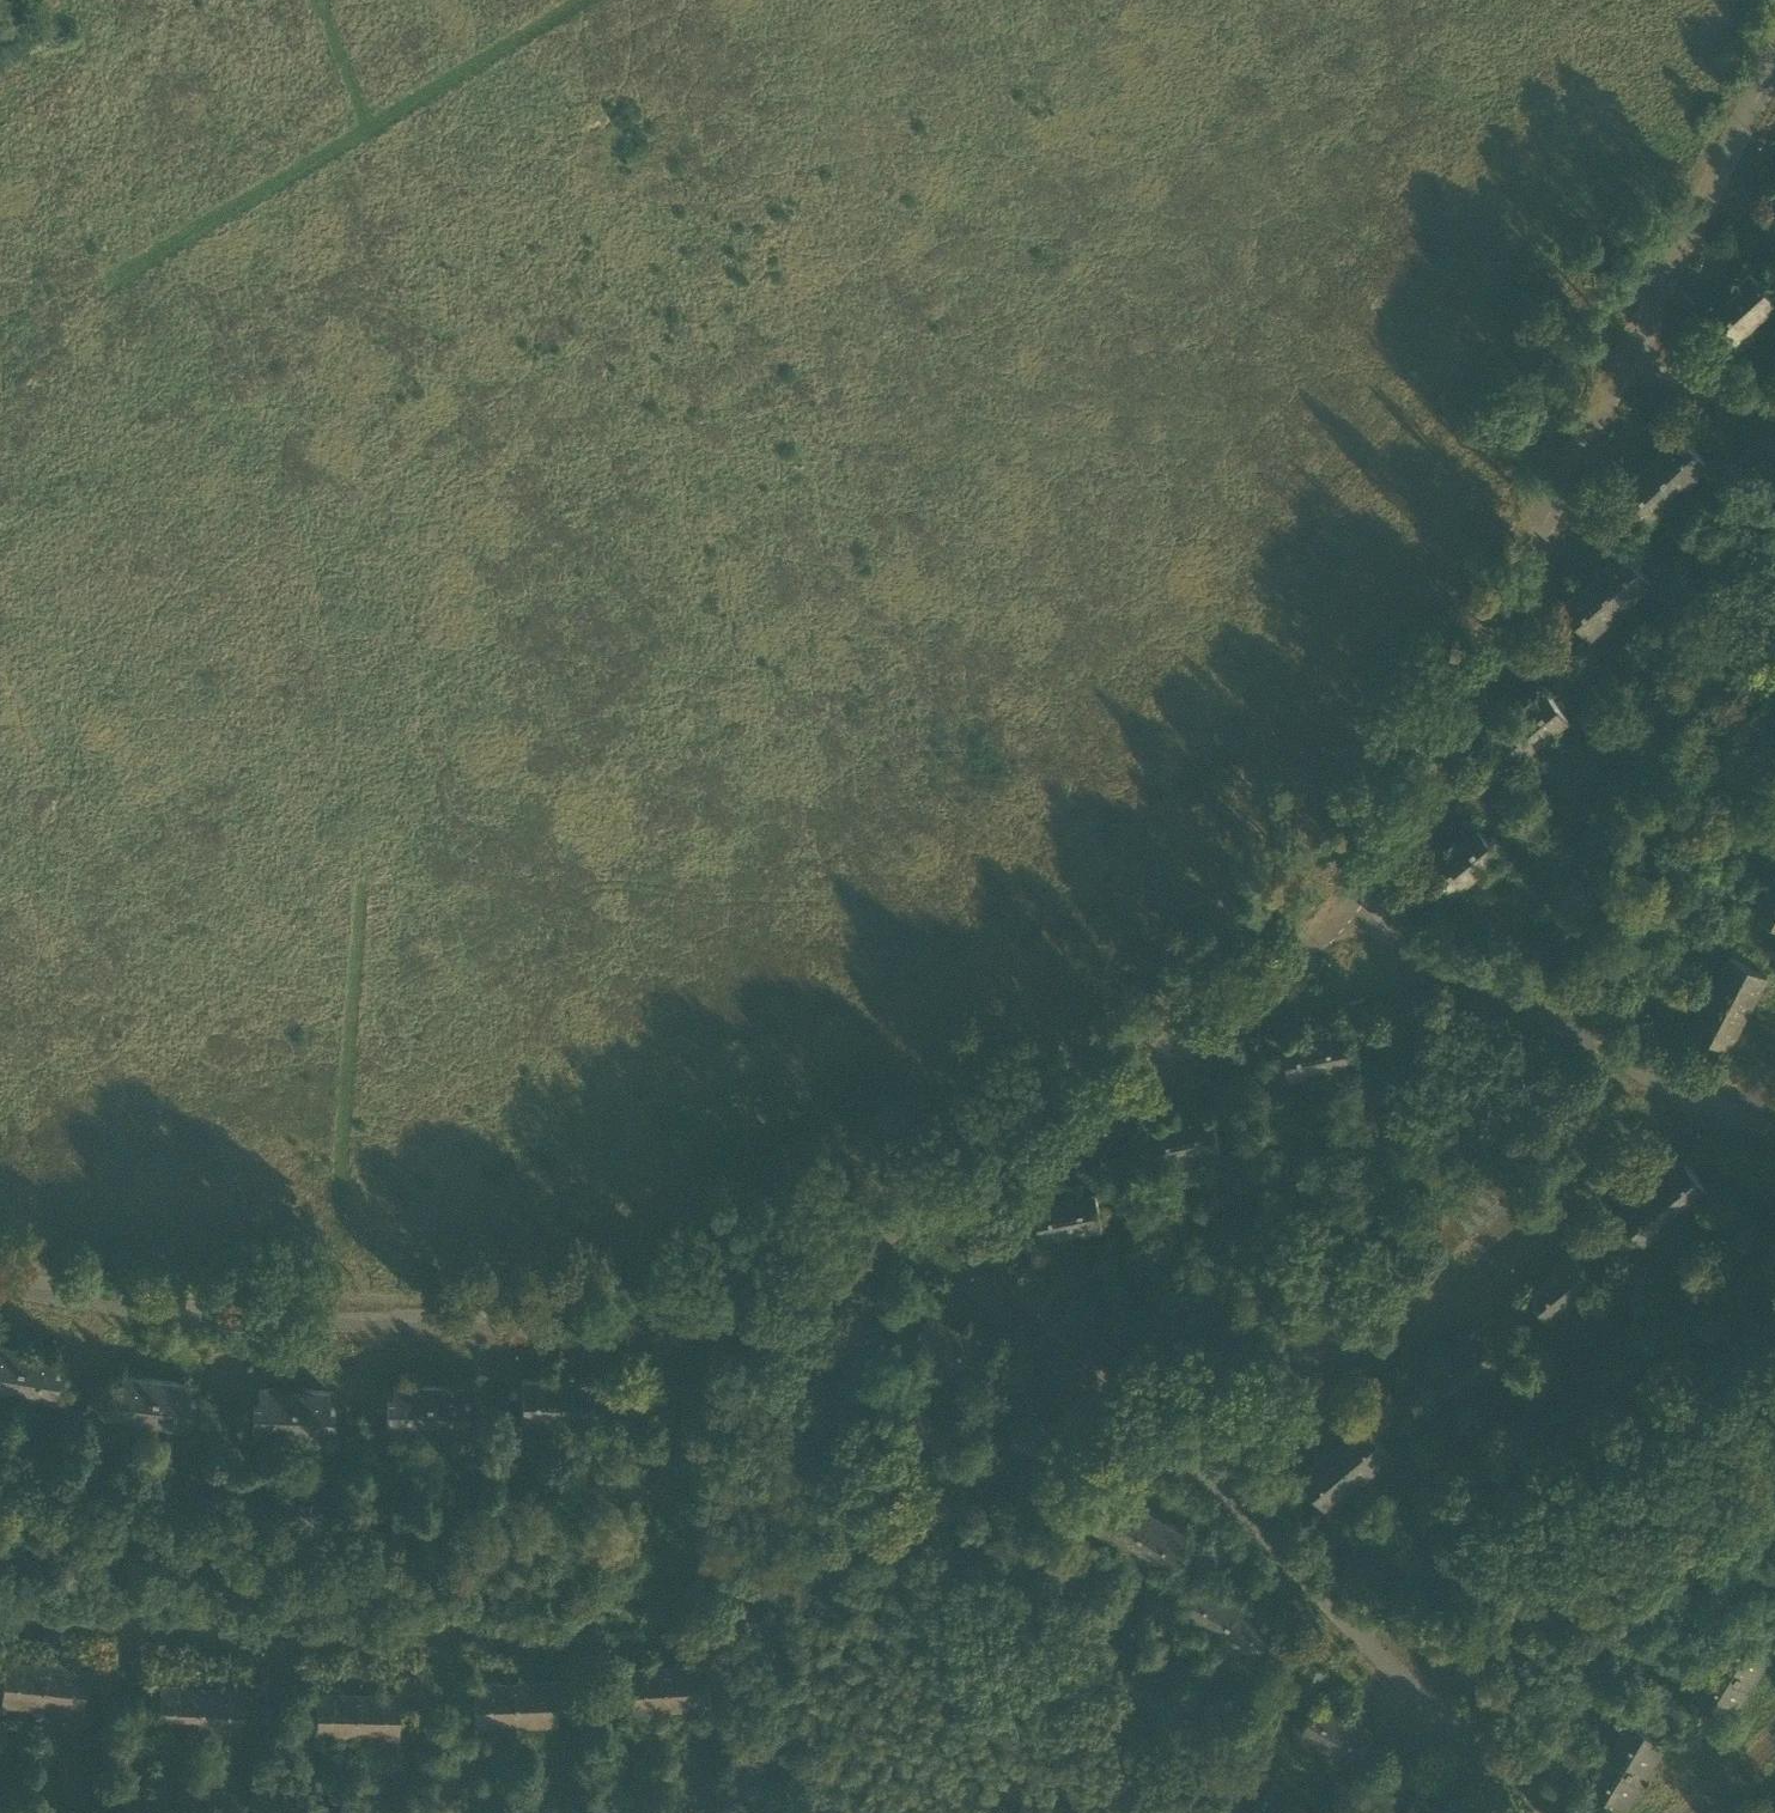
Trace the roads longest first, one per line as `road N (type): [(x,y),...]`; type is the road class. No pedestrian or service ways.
road 1 (track): [(739,1595),(797,1812)]

